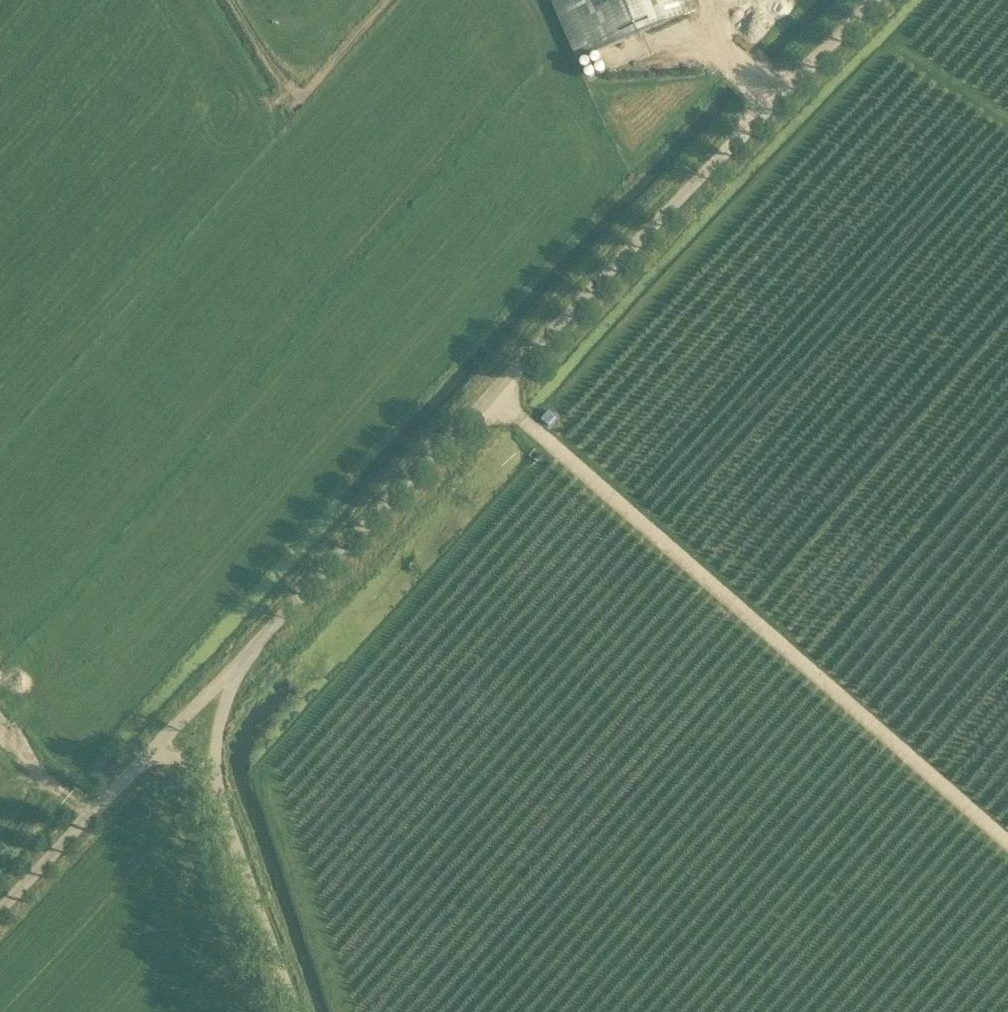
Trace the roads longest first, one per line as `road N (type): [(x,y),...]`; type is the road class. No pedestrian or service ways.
road 1 (unclassified): [(192,715),(872,0)]
road 2 (unclassified): [(276,1011),(192,715)]
road 3 (unclassified): [(0,913),(192,715)]

